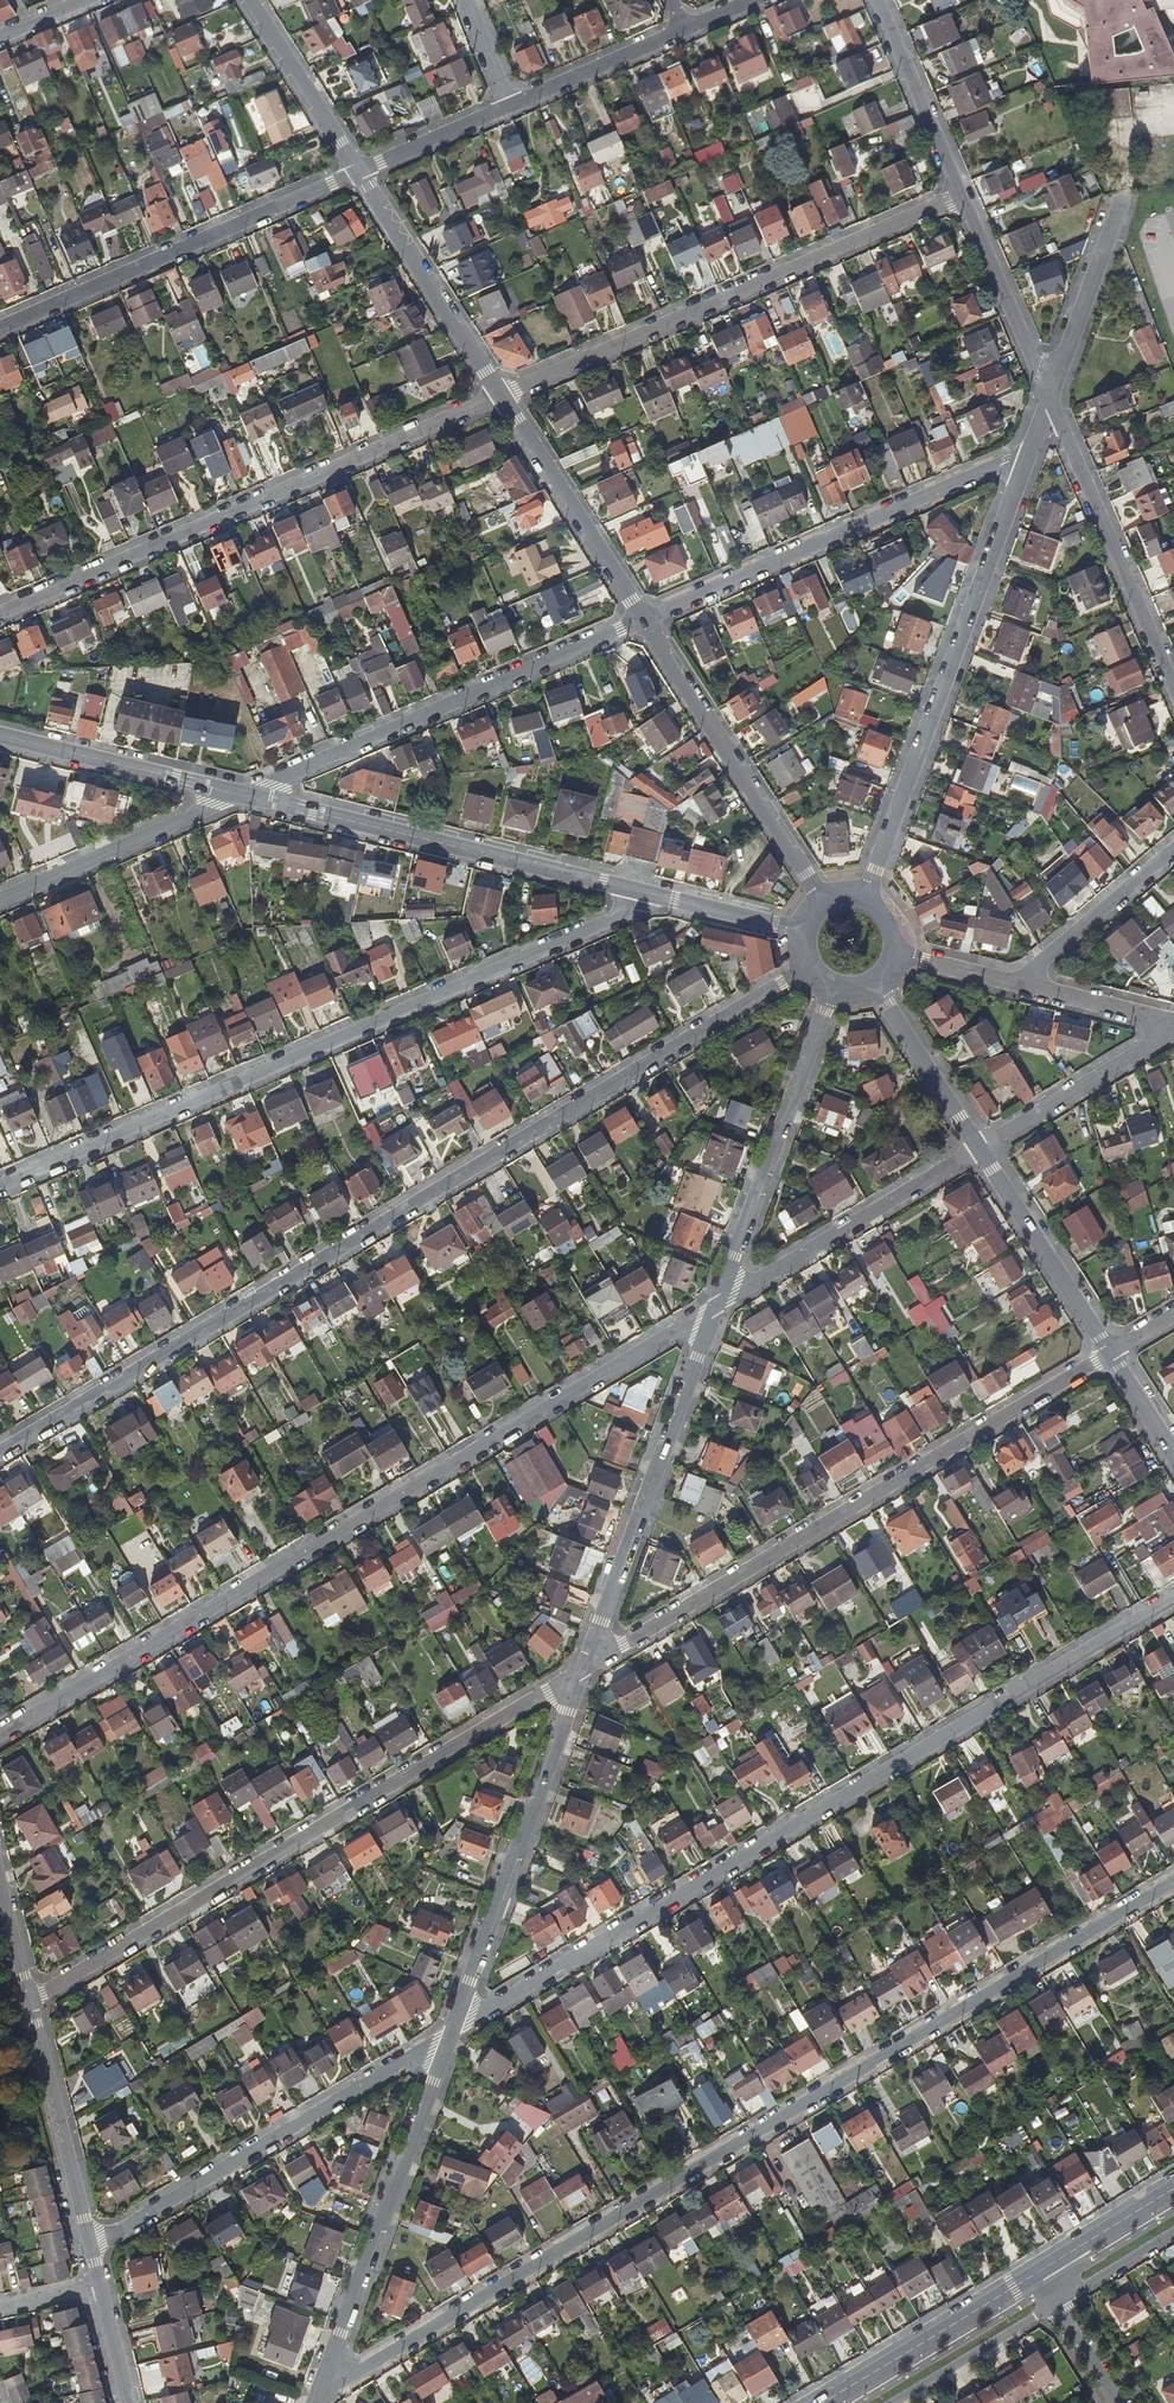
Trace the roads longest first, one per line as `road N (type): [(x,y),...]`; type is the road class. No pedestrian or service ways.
road 1 (residential): [(317,2398),(1173,1880)]
road 2 (residential): [(809,968),(0,1455)]
road 3 (residential): [(1173,1598),(450,2032)]
road 4 (residential): [(0,1736),(718,1305)]
road 5 (residential): [(0,1185),(655,898)]
road 6 (residential): [(583,1670),(30,2001)]
road 7 (residential): [(583,1670),(1109,1354)]
road 8 (residential): [(0,615),(502,397)]
road 9 (residential): [(963,195),(502,397)]
road 10 (residential): [(866,899),(1028,459)]
road 11 (residential): [(644,621),(244,795)]
road 12 (residential): [(244,795),(655,898)]
road 13 (residential): [(91,2247),(450,2032)]
road 14 (residential): [(644,621),(1028,459)]
road 15 (residential): [(0,329),(359,173)]
road 16 (residential): [(317,2398),(450,2032)]
road 17 (residential): [(583,1670),(718,1305)]
road 18 (residential): [(450,2032),(583,1670)]
road 19 (residential): [(718,1305),(834,987)]
road 20 (residential): [(644,621),(825,902)]
road 21 (residential): [(1050,403),(1173,689)]
road 22 (residential): [(718,1305),(979,1149)]
road 23 (residential): [(244,795),(0,901)]
road 24 (residential): [(359,173),(502,397)]
road 25 (residential): [(502,397),(644,621)]
road 26 (residential): [(30,2001),(91,2247)]
road 27 (secondary): [(824,2402),(1041,2275)]
road 28 (residential): [(0,738),(244,795)]
road 29 (residential): [(979,1149),(1109,1354)]
road 30 (residential): [(979,1149),(1145,1049),(1167,1026)]
road 31 (residential): [(963,195),(1050,403)]
road 32 (residential): [(876,0),(963,195)]
road 33 (residential): [(1050,403),(1123,204)]
road 34 (residential): [(1013,984),(1173,849)]
road 35 (residential): [(250,0),(359,173)]
road 36 (residential): [(876,981),(979,1149)]
road 37 (residential): [(892,2402),(1057,2304)]
road 38 (residential): [(682,29),(510,104)]
road 39 (residential): [(510,104),(359,173)]
road 40 (residential): [(1013,984),(1167,1026)]
road 41 (secondary): [(1041,2275),(1173,2190)]
road 42 (residential): [(655,898),(803,932)]
road 43 (residential): [(1057,2304),(1173,2233)]
road 44 (residential): [(0,1874),(30,2001)]
road 45 (residential): [(894,955),(1013,984)]
road 46 (residential): [(100,2286),(130,2402)]

